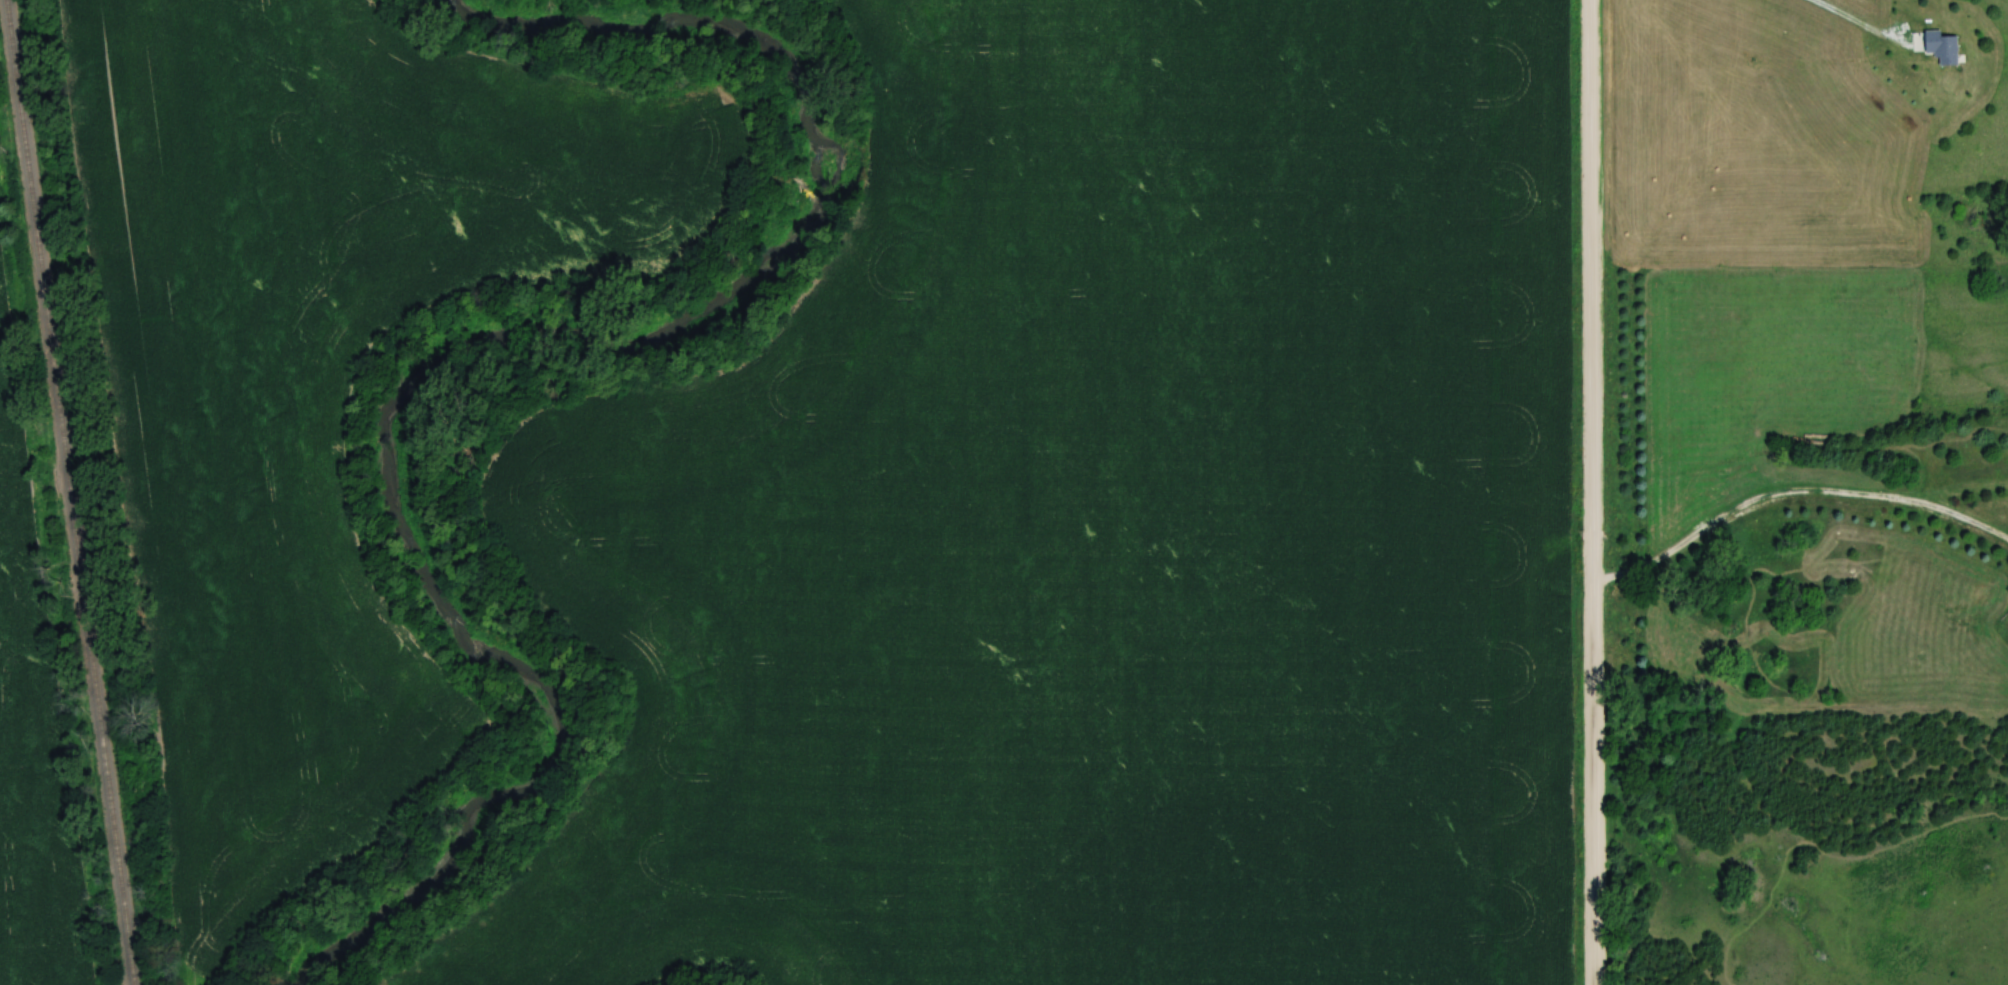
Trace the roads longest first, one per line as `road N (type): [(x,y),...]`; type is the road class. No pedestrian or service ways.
road 1 (residential): [(1598,984),(1591,0)]

